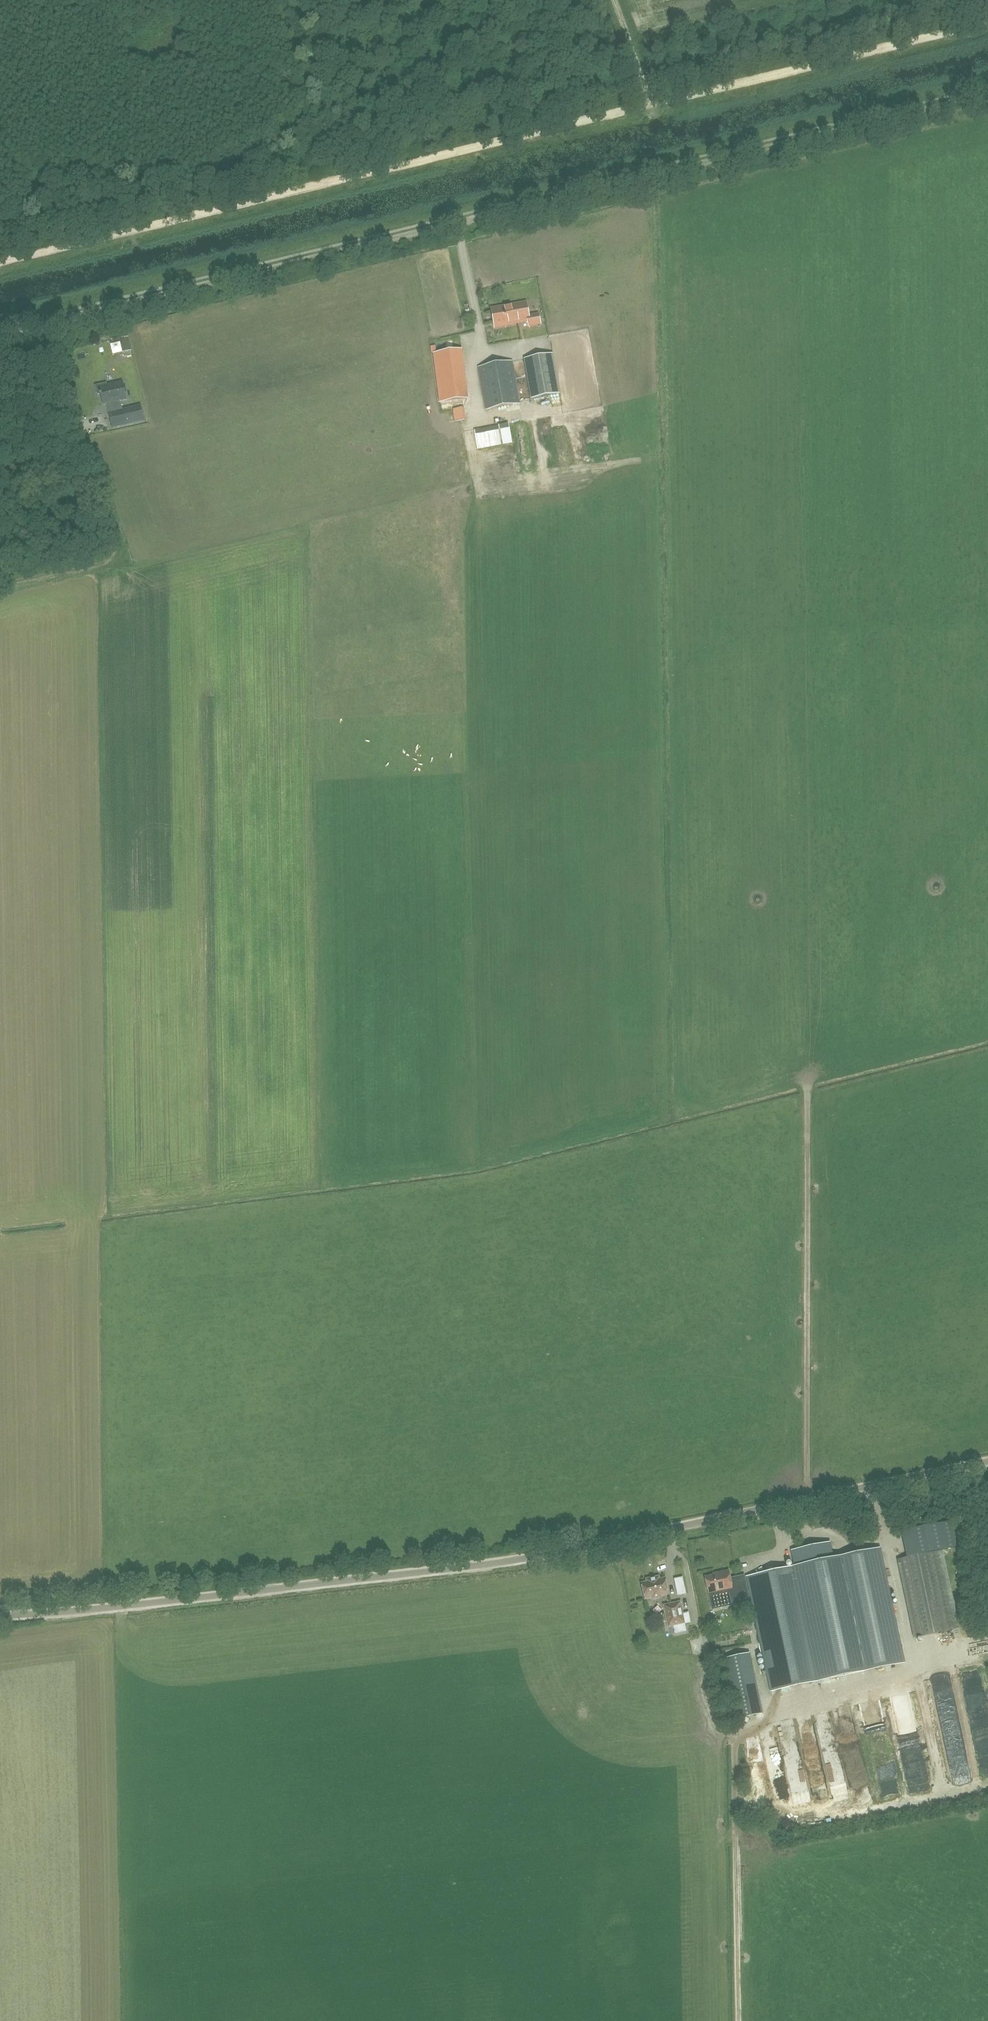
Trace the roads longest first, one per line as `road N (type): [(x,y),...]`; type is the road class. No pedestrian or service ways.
road 1 (unclassified): [(0,334),(987,91)]
road 2 (track): [(987,21),(0,262)]
road 3 (unclassified): [(0,1619),(535,1559),(987,1466)]
road 4 (track): [(0,587),(120,559),(77,428)]

